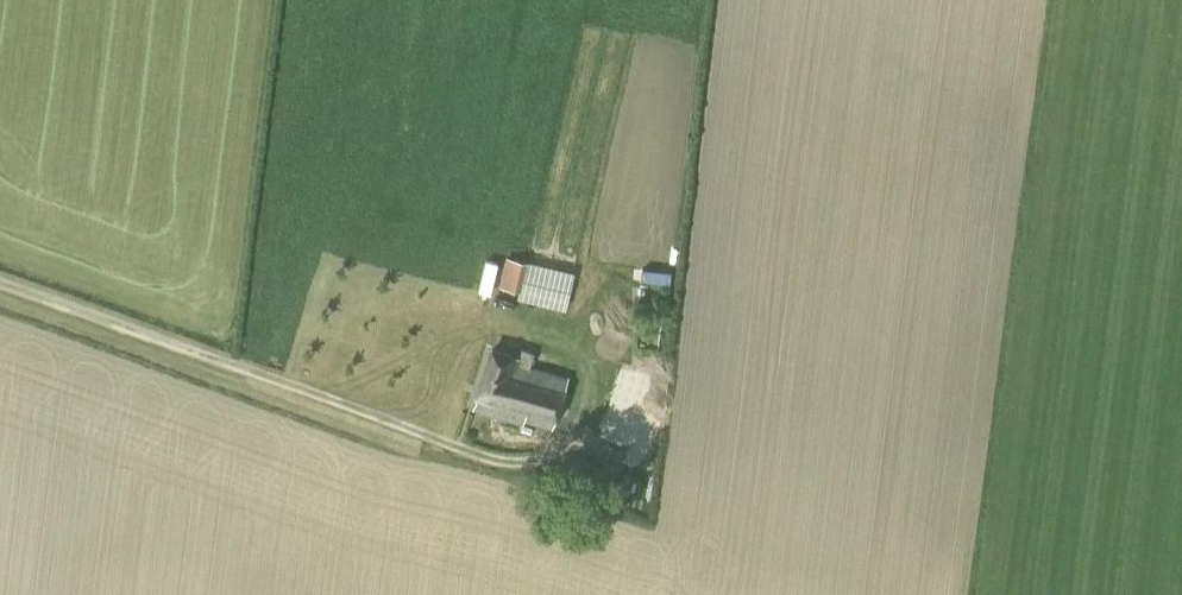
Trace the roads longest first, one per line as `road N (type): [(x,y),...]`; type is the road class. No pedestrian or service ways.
road 1 (track): [(383,438),(0,301)]

